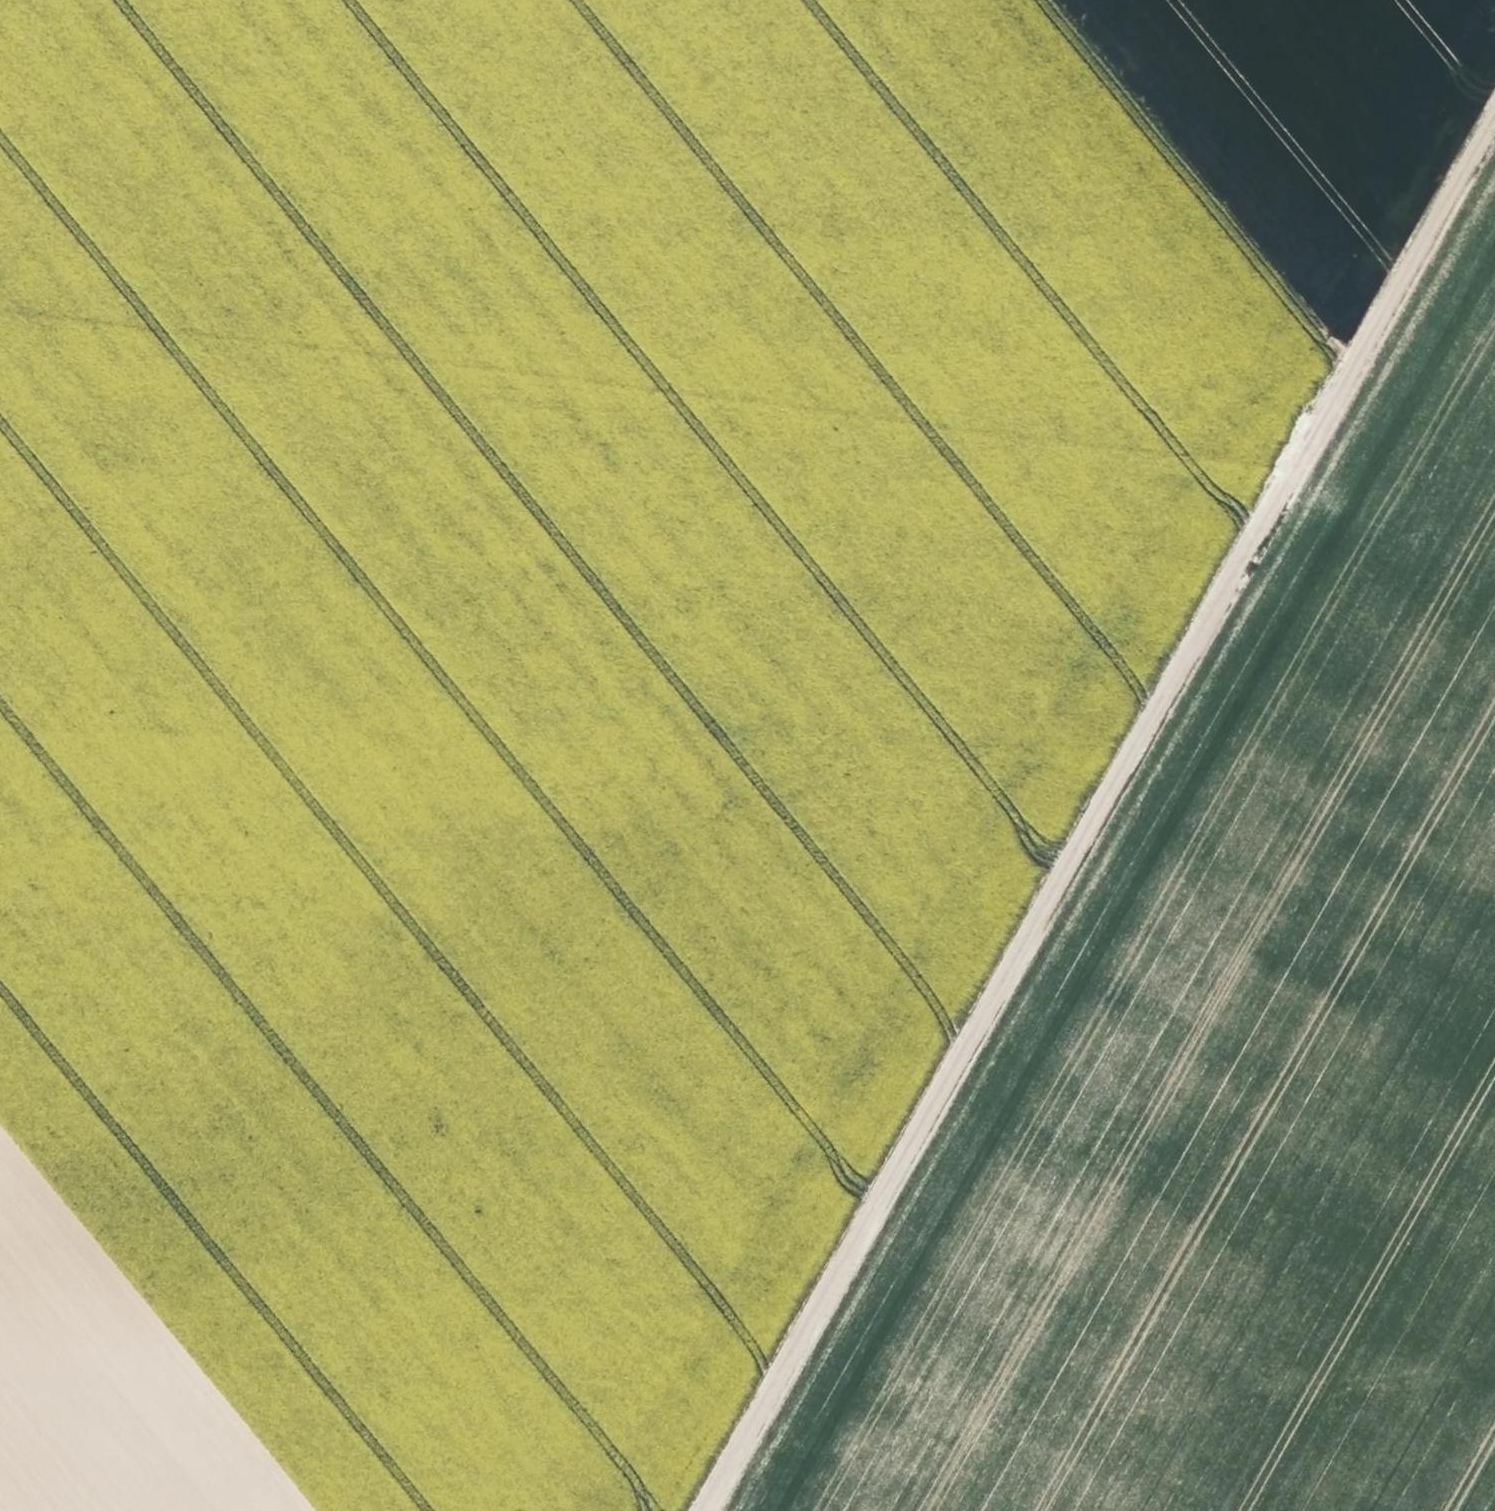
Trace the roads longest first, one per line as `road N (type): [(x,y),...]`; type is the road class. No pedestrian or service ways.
road 1 (track): [(705,1510),(1494,121)]
road 2 (track): [(1048,0),(1352,372)]

